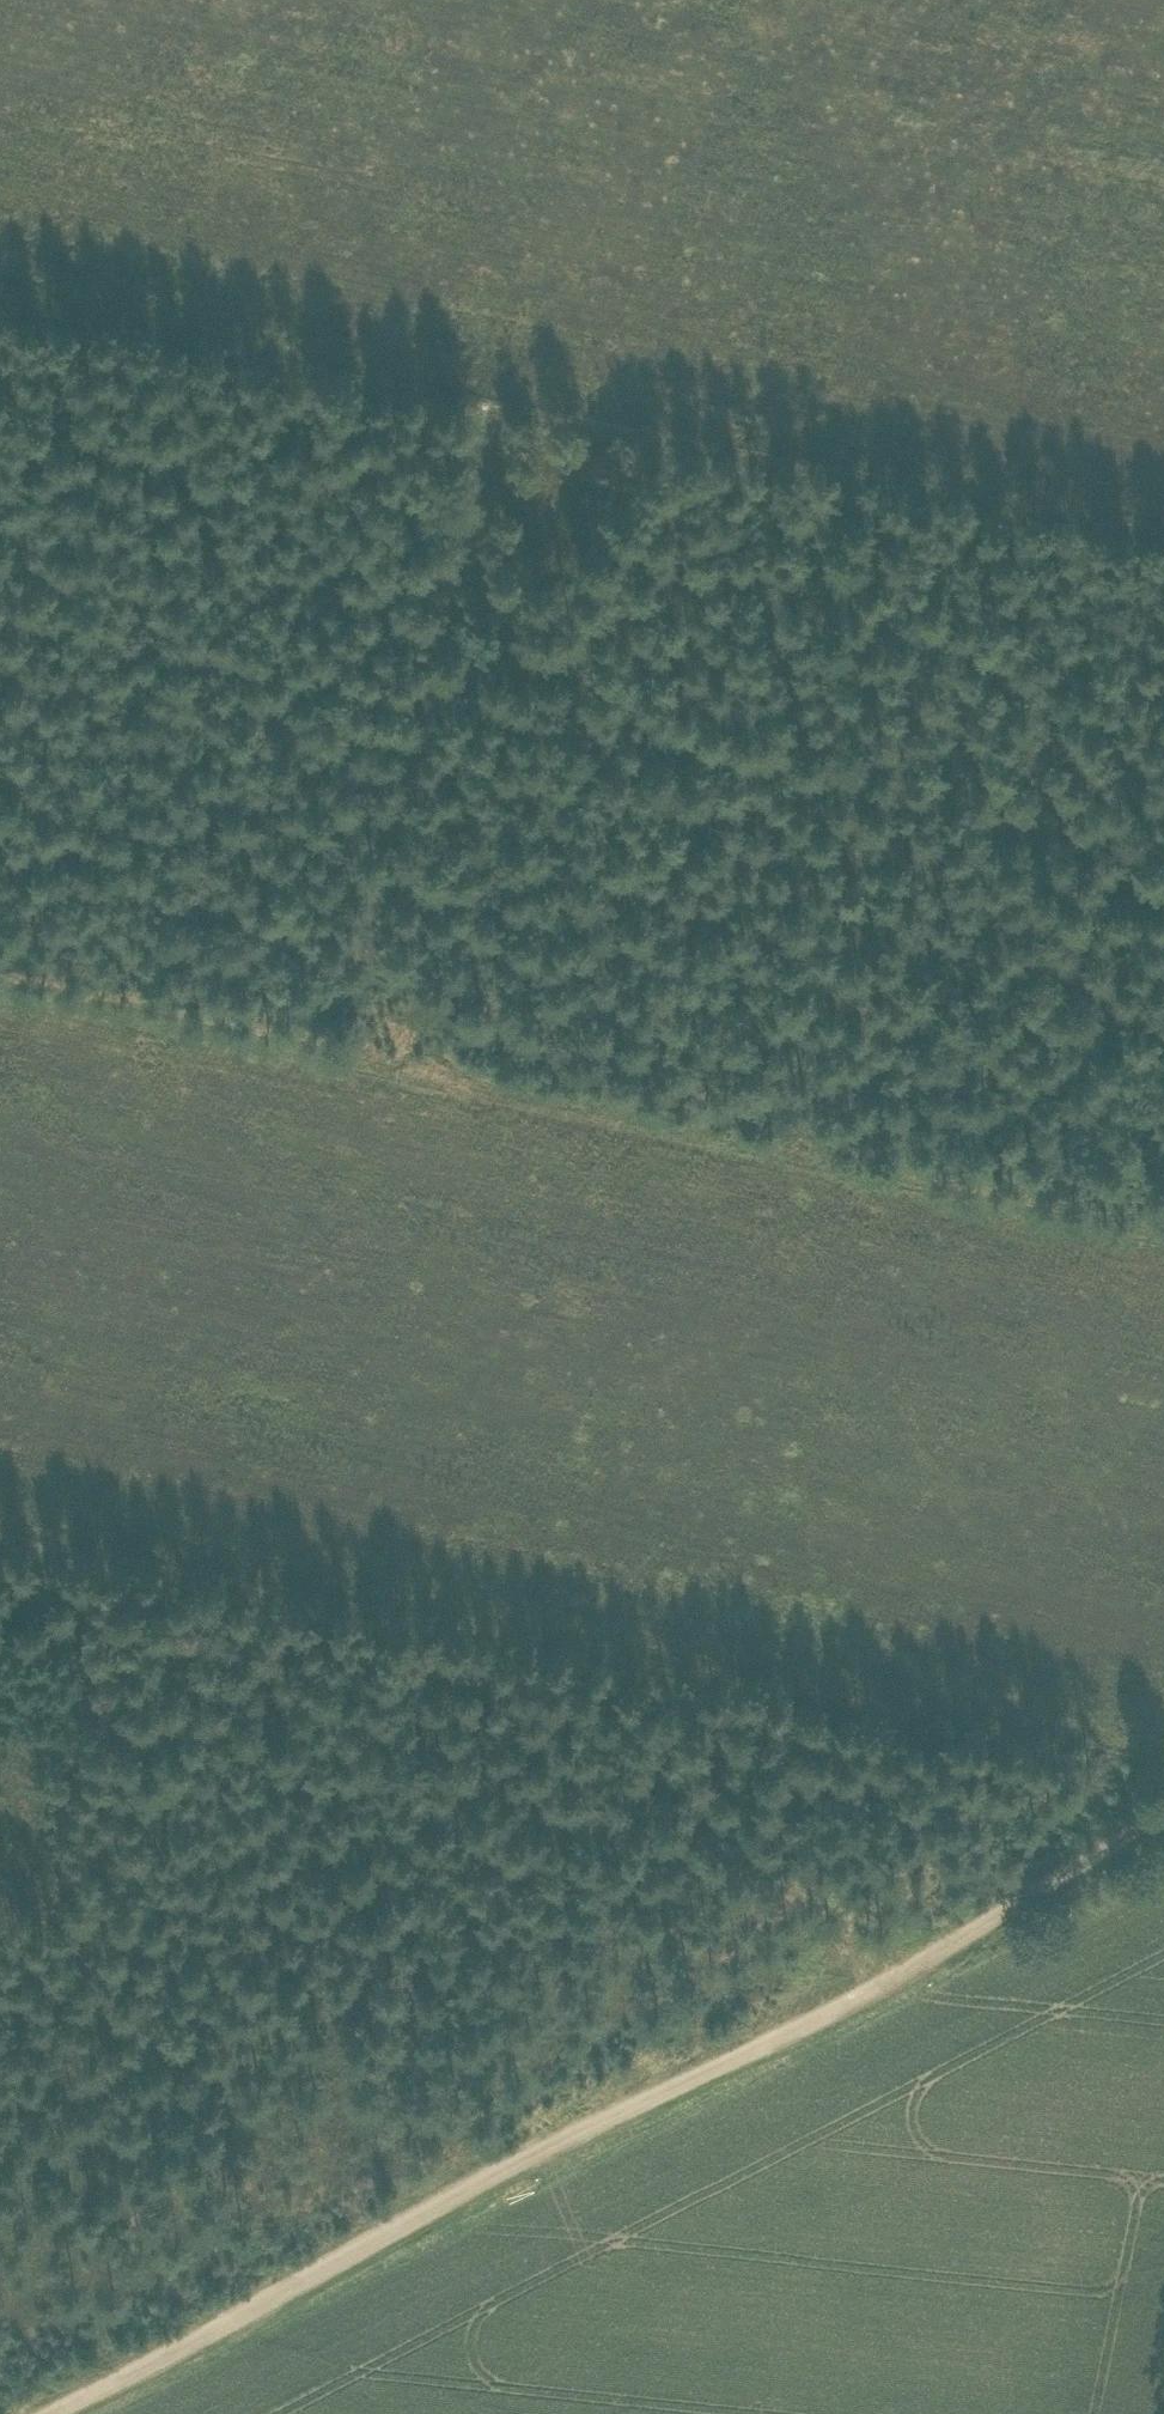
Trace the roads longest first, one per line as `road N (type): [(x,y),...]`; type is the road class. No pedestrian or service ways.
road 1 (track): [(1163,1816),(30,2413)]

